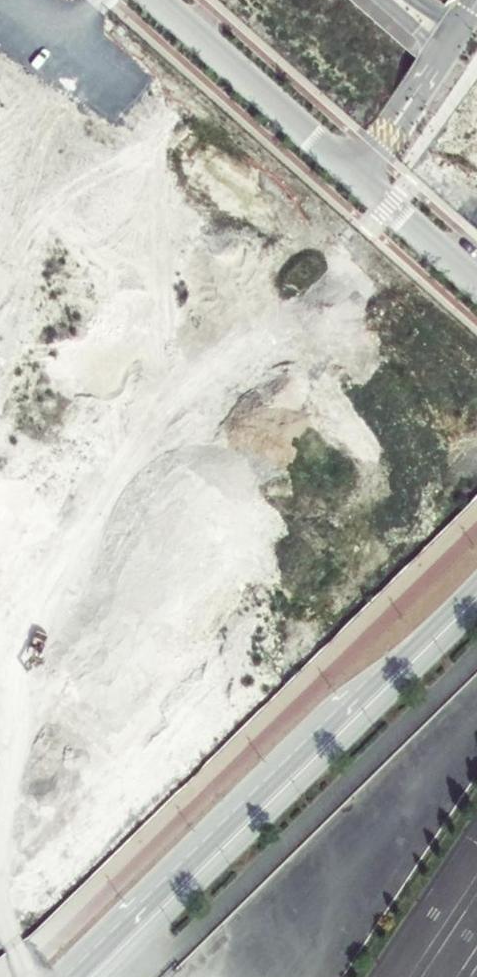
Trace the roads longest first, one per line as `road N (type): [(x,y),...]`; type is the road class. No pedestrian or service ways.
road 1 (unclassified): [(476,600),(354,704),(85,976)]
road 2 (unclassified): [(161,0),(476,282)]

